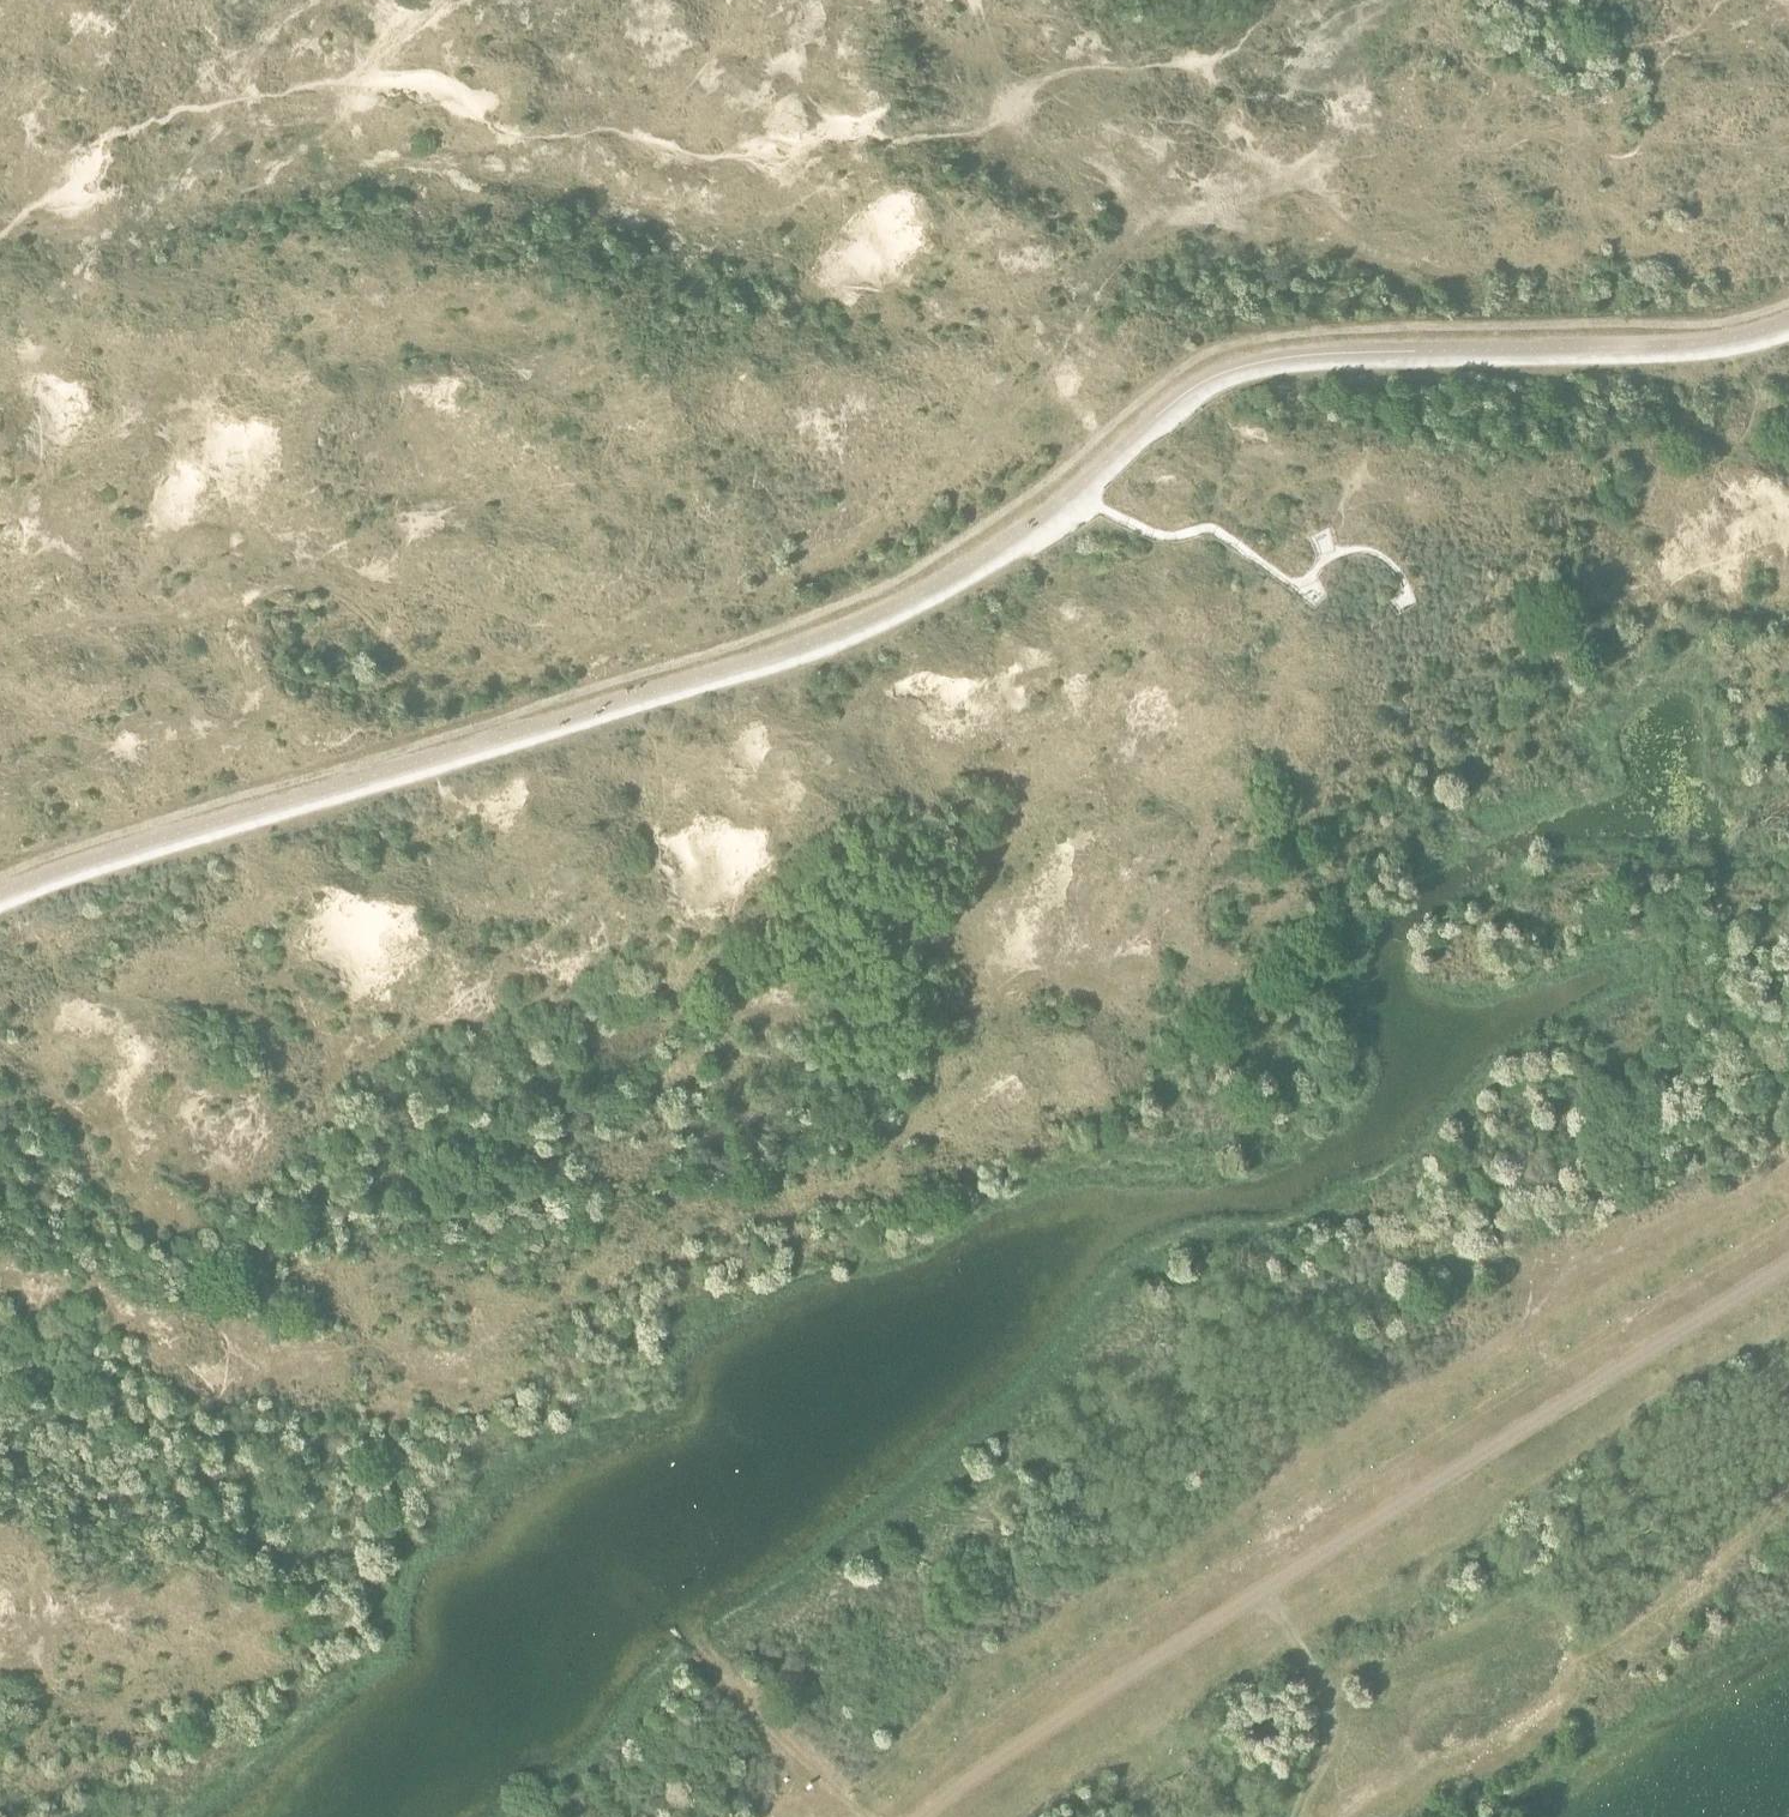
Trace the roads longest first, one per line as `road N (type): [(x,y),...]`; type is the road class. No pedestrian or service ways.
road 1 (track): [(927,1816),(960,1785),(1187,1639),(1788,1265)]
road 2 (track): [(1380,1816),(1502,1727),(1636,1611),(1788,1508)]

